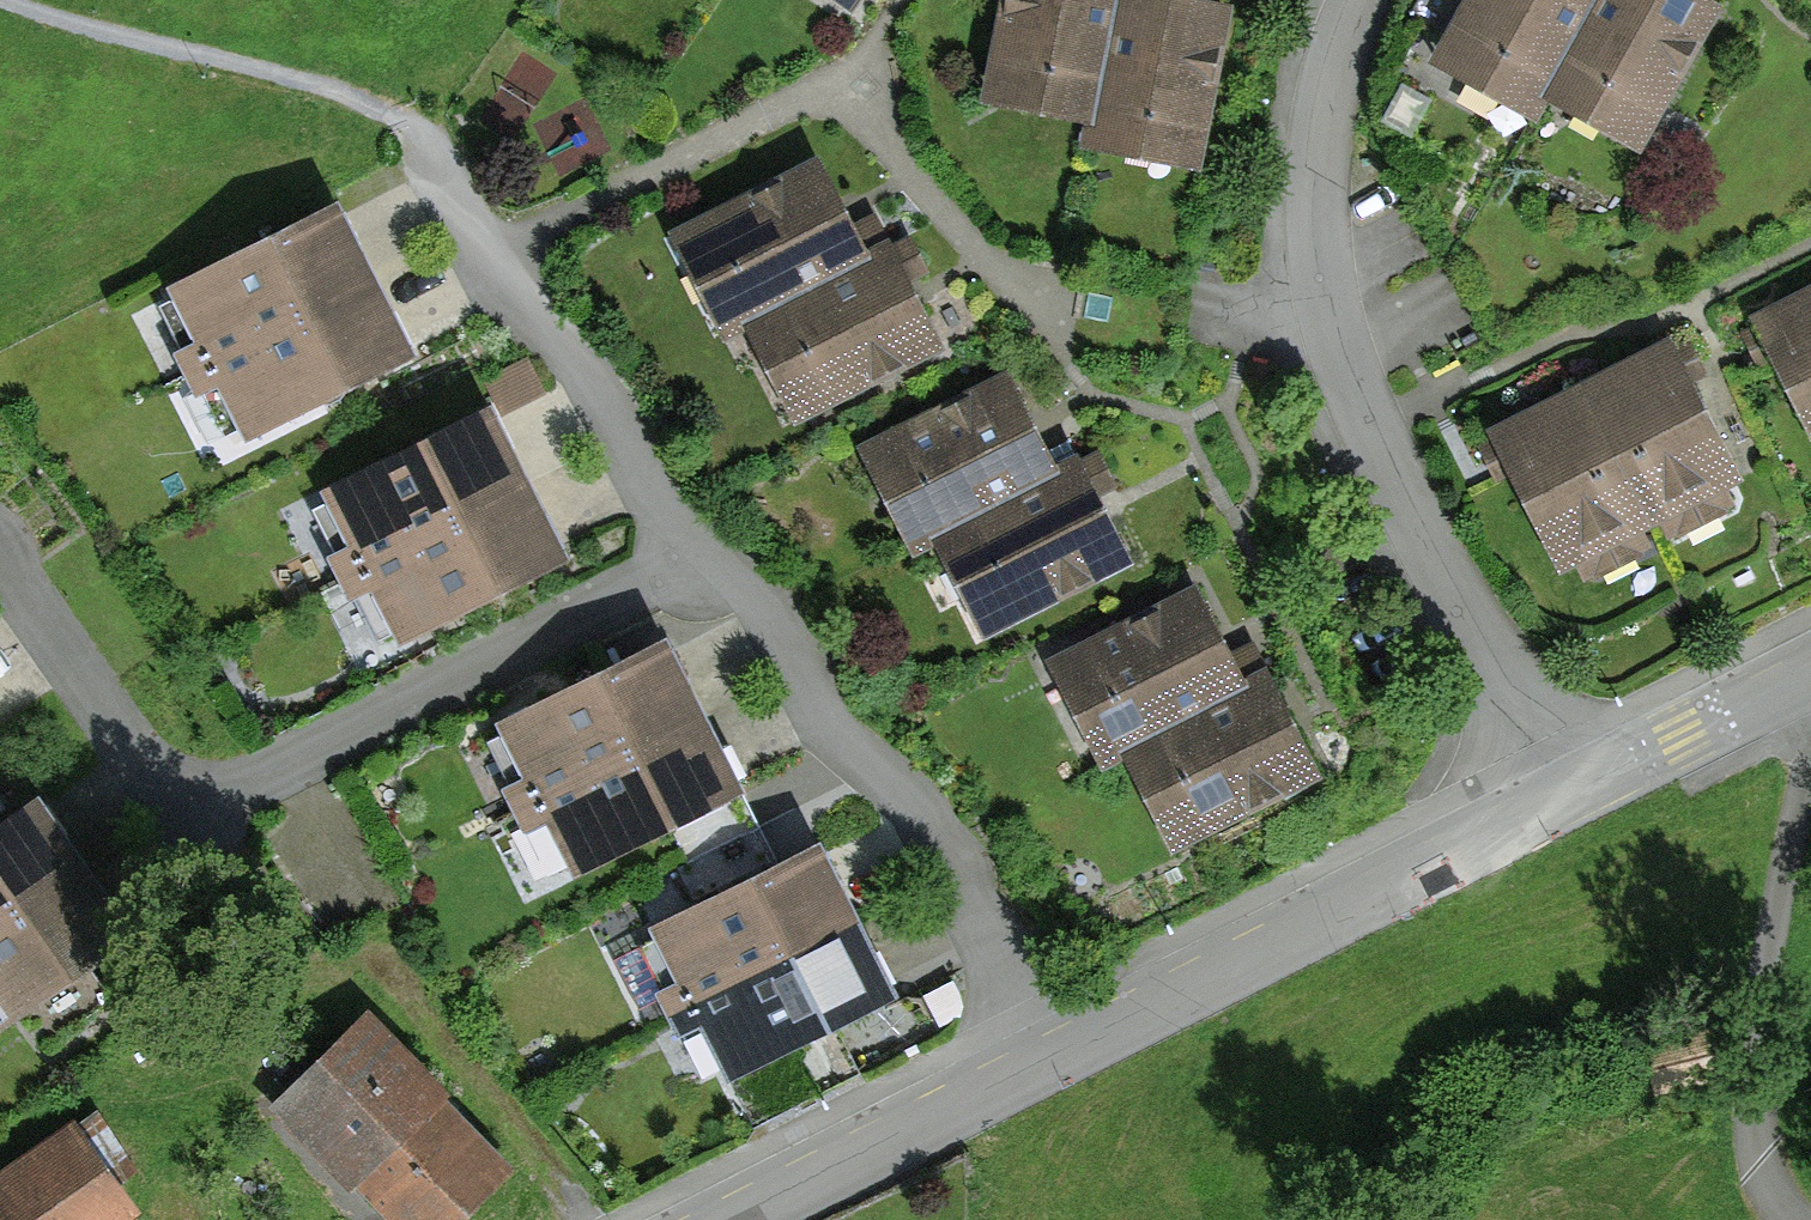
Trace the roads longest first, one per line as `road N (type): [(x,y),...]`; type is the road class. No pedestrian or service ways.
road 1 (residential): [(708,542),(231,801),(154,776),(0,556)]
road 2 (residential): [(1568,795),(1375,423),(1318,269),(1306,167),(1347,0)]
road 3 (residential): [(708,542),(769,612),(831,734),(927,820),(986,930),(1033,1052)]
road 4 (residential): [(1033,1052),(1568,795)]
road 5 (residential): [(414,137),(540,318),(597,380),(663,500),(708,542)]
road 6 (residential): [(705,1219),(1033,1052)]
road 7 (residential): [(1568,795),(1810,669)]

